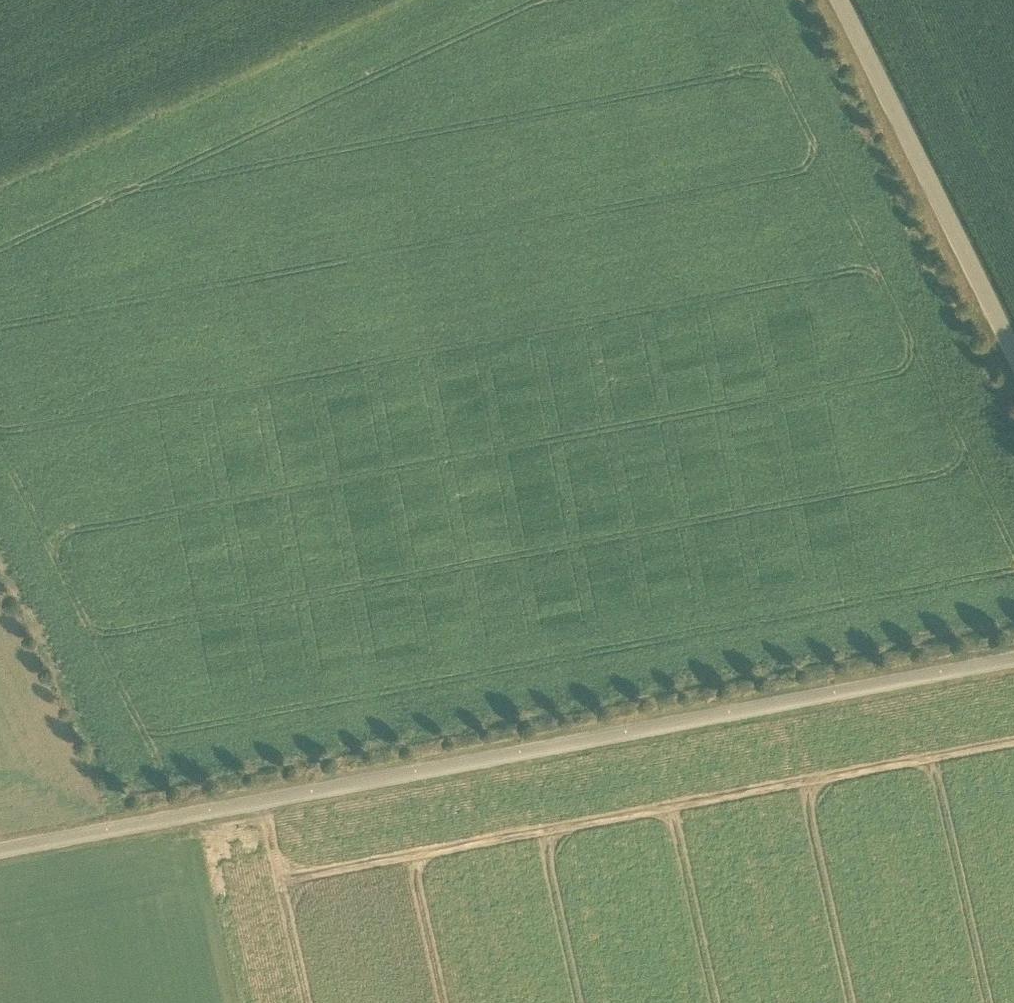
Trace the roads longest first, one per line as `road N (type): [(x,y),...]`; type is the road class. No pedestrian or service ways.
road 1 (unclassified): [(0,848),(1013,659)]
road 2 (unclassified): [(1013,347),(843,0)]

